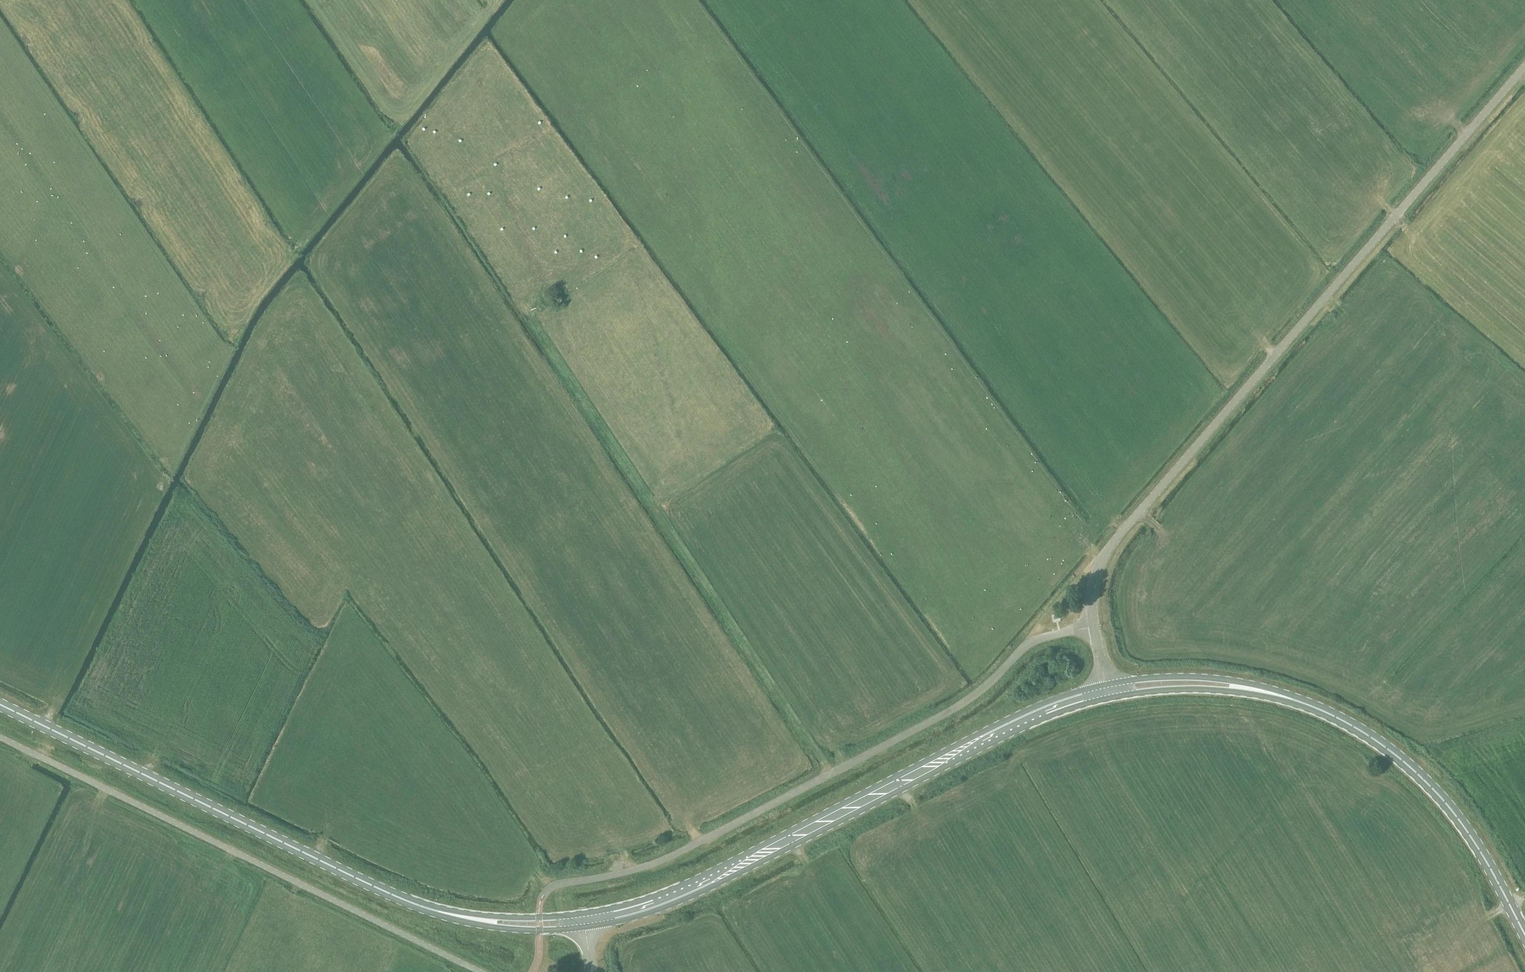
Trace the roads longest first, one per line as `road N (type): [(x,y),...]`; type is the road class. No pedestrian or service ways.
road 1 (unclassified): [(1092,626),(1099,563),(1524,70)]
road 2 (secondary): [(586,922),(472,919),(403,900),(0,706)]
road 3 (unclassified): [(542,897),(558,884),(654,863),(704,839),(967,701),(1036,640),(1092,626)]
road 4 (secondary): [(1102,693),(964,751),(733,872),(586,922)]
road 5 (unclassified): [(480,971),(0,738)]
road 6 (secondary): [(1524,935),(1464,826),(1400,758),(1335,717),(1251,690),(1191,684),(1102,693)]
road 7 (track): [(535,333),(828,774)]

